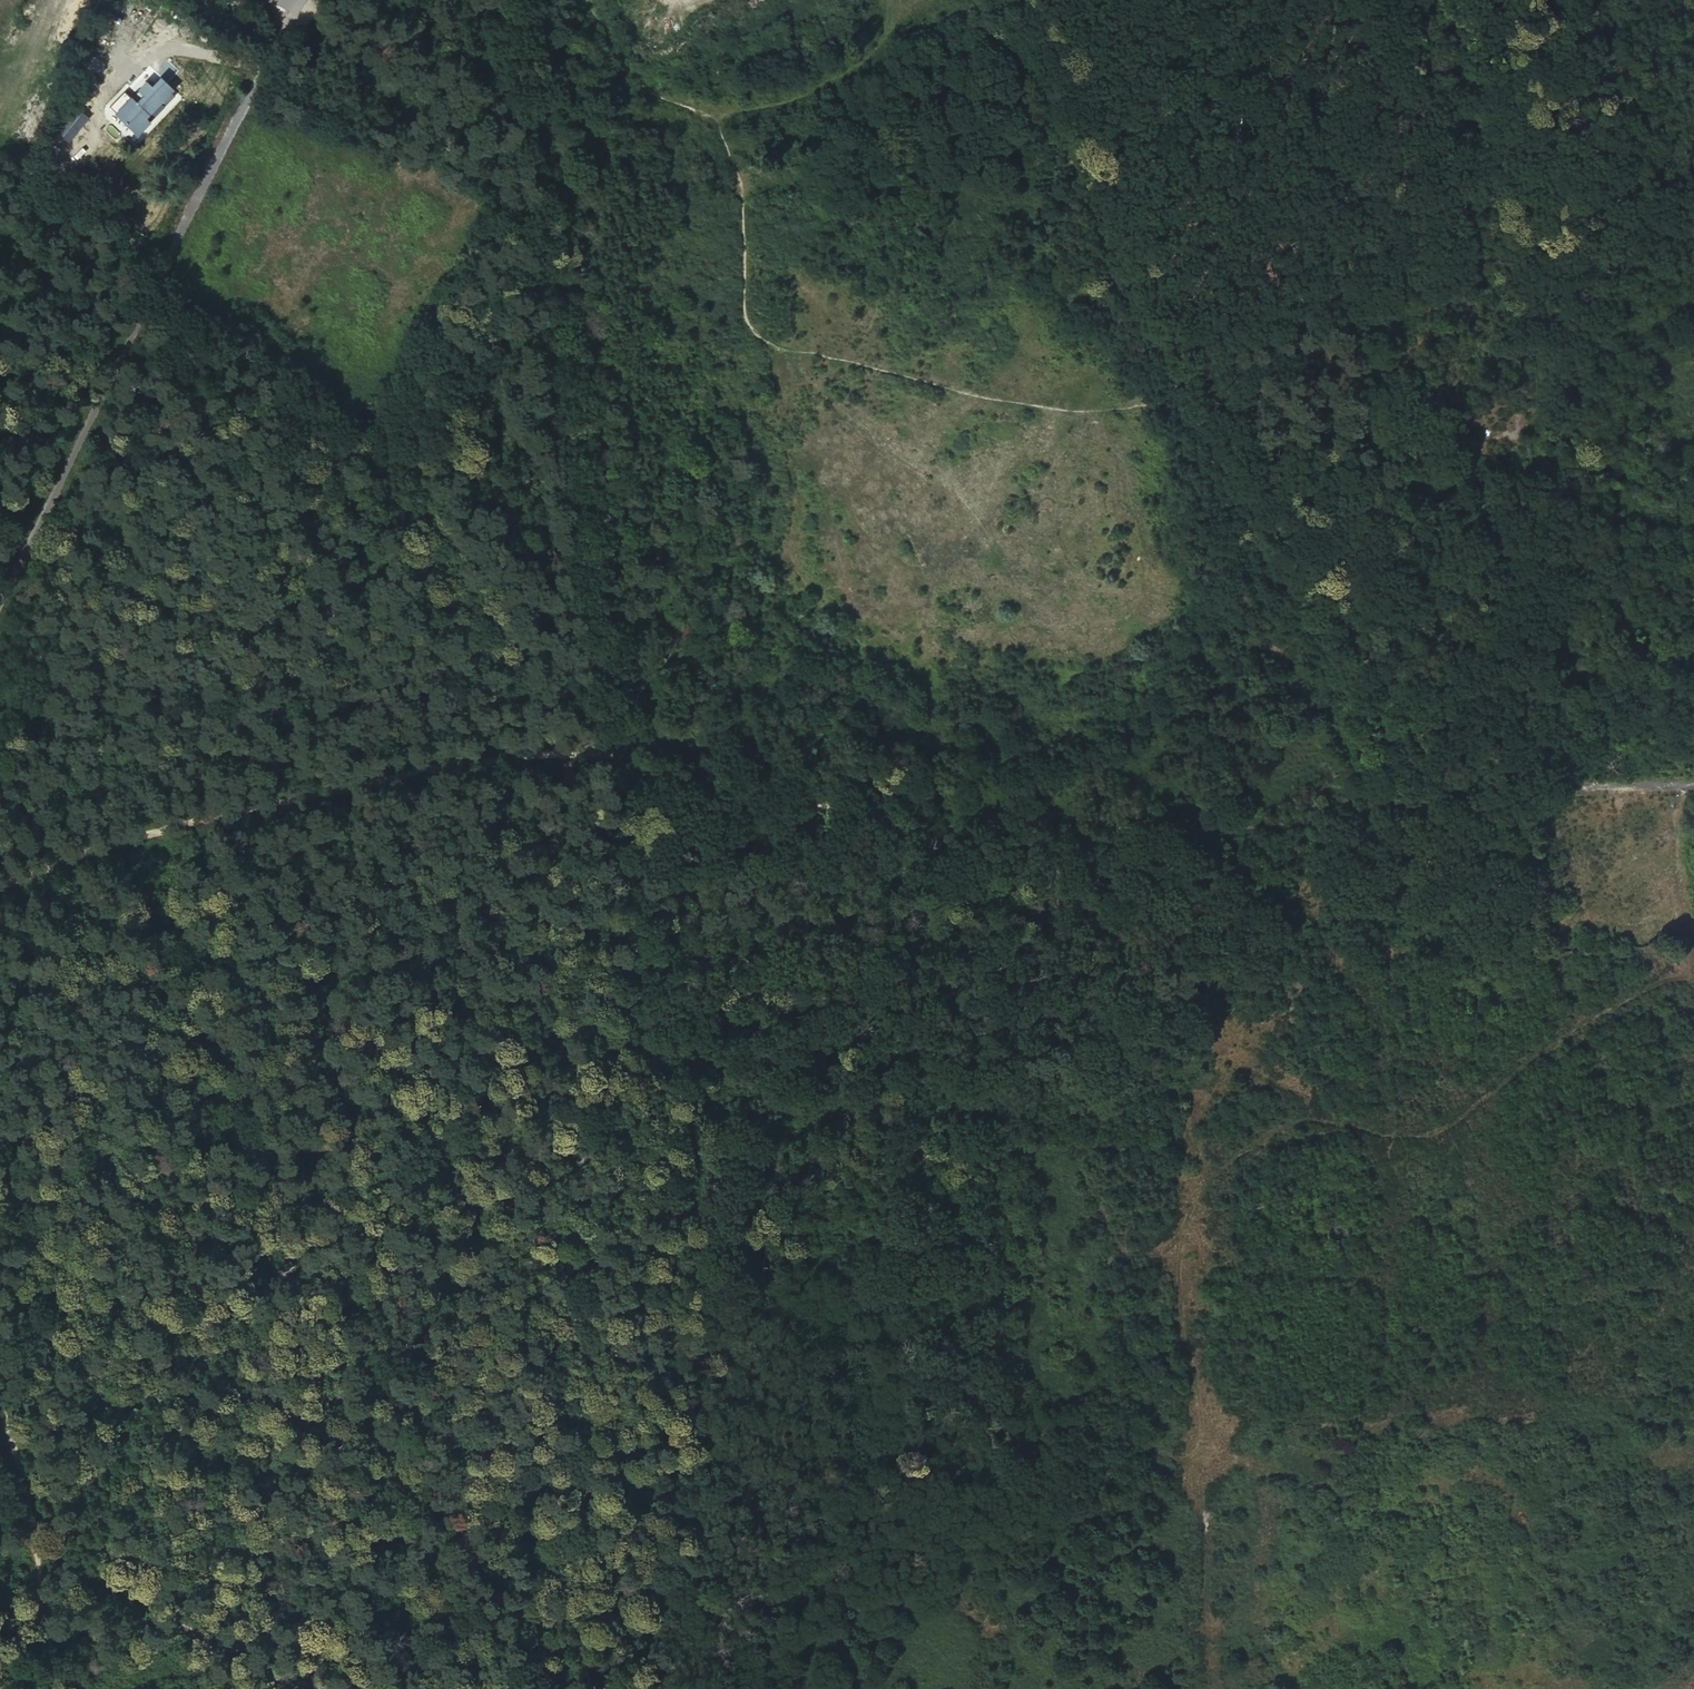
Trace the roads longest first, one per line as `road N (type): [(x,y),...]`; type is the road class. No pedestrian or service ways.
road 1 (track): [(613,754),(503,754),(330,787),(0,881)]
road 2 (track): [(613,754),(941,824),(1166,838)]
road 3 (track): [(0,1410),(58,1688)]
road 4 (residential): [(1693,787),(1511,789)]

